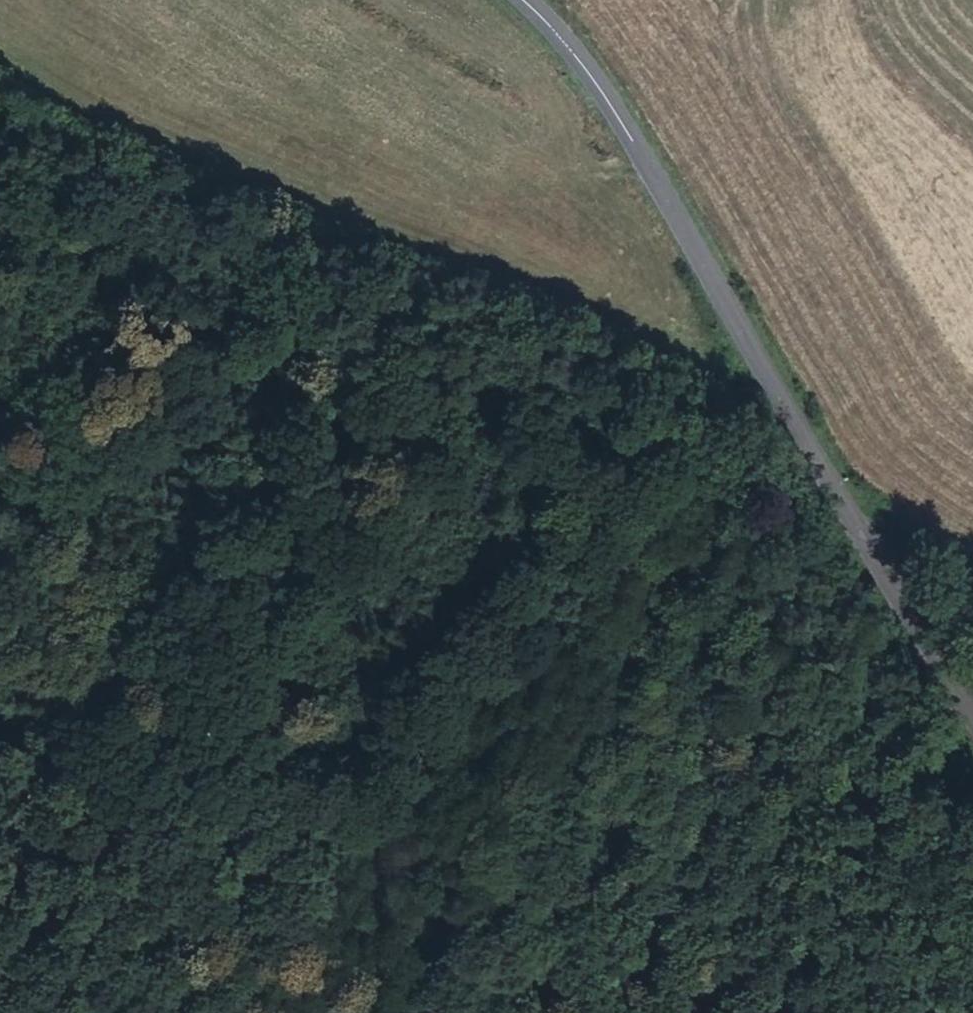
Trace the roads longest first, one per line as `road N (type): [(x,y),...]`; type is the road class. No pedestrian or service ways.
road 1 (tertiary): [(513,0),(622,128),(972,718)]
road 2 (track): [(848,513),(972,604)]

